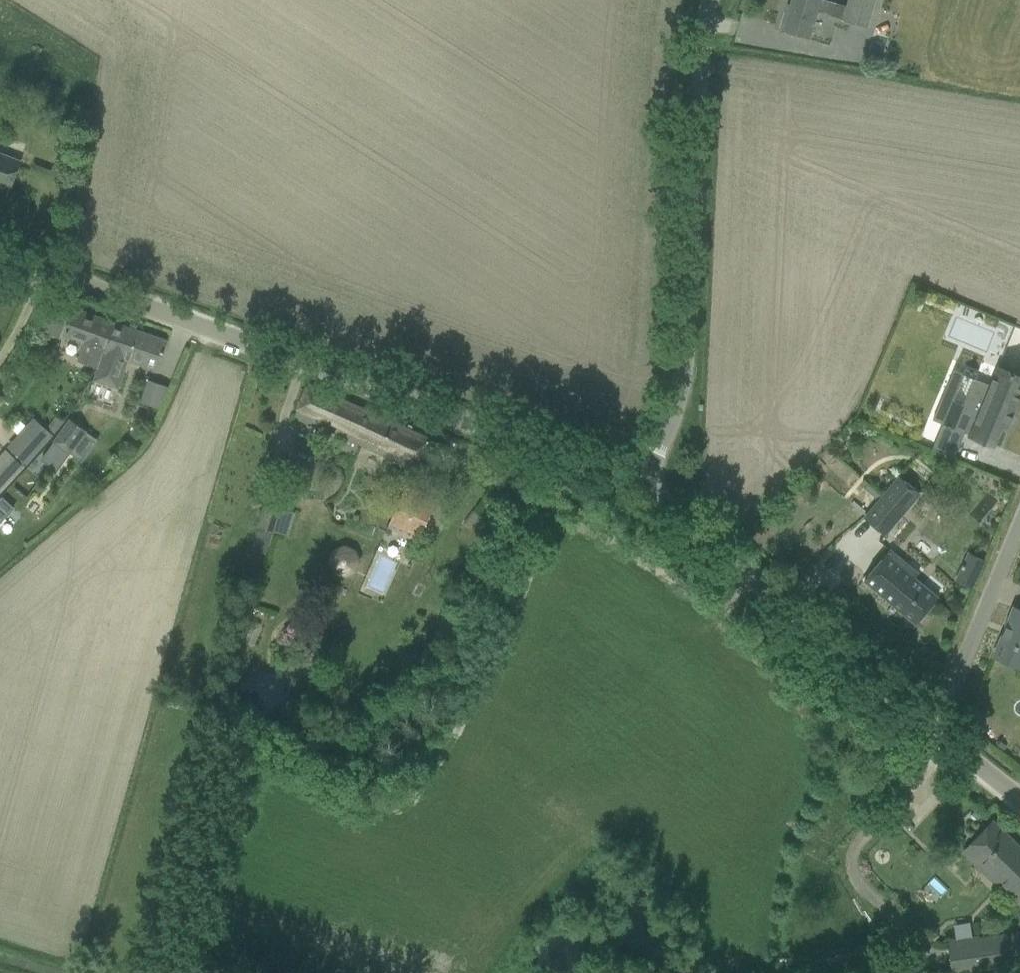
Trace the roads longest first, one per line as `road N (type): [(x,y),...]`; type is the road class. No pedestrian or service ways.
road 1 (unclassified): [(639,490),(497,429),(0,253)]
road 2 (unclassified): [(639,490),(684,363),(699,73),(713,0)]
road 3 (unclassified): [(931,729),(639,490)]
road 4 (residential): [(931,729),(1019,518)]

